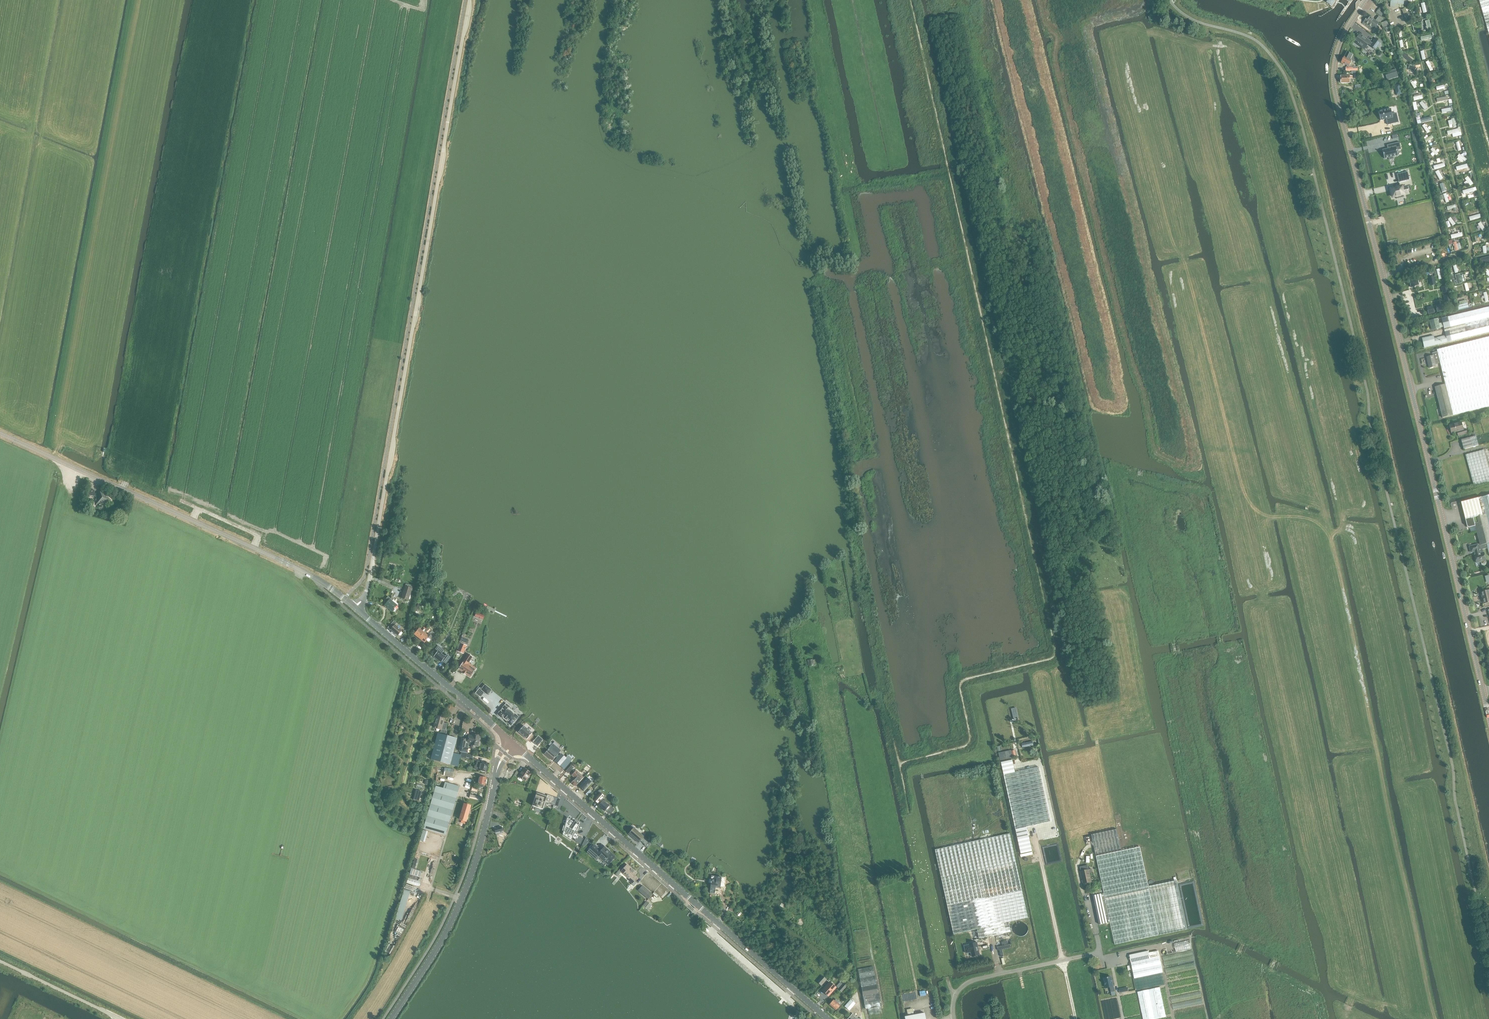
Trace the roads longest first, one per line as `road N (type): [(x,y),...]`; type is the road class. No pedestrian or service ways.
road 1 (tertiary): [(1488,718),(1334,81),(1342,39),(1366,0)]
road 2 (tertiary): [(358,609),(367,593),(470,0)]
road 3 (tertiary): [(827,1018),(513,744)]
road 4 (tertiary): [(358,609),(287,564),(0,436)]
road 5 (tertiary): [(391,1018),(449,927),(472,871),(498,768),(513,744)]
road 6 (tertiary): [(513,744),(358,609)]
road 7 (residential): [(955,1018),(955,998),(969,982),(1100,952),(1097,936)]
road 8 (track): [(1488,144),(1450,0)]
road 9 (residential): [(0,961),(119,1018)]

